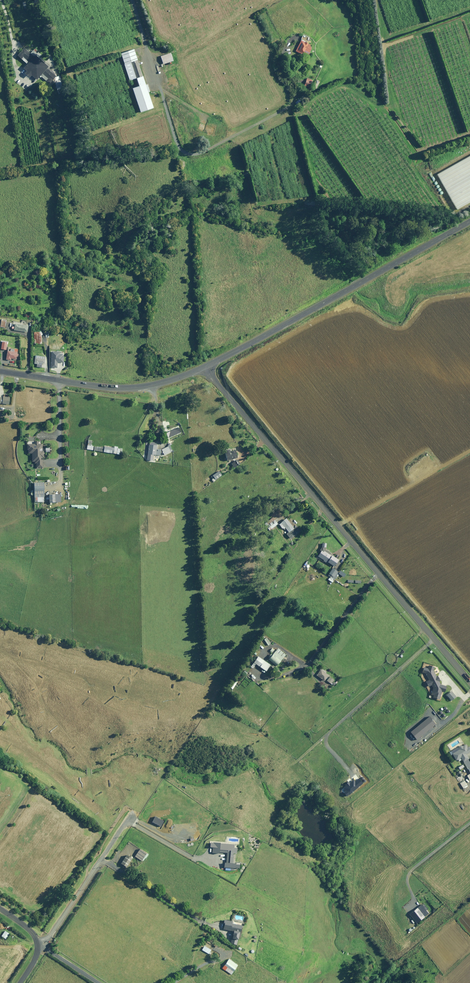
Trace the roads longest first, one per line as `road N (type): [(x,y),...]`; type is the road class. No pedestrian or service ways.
road 1 (unclassified): [(469,677),(205,367)]
road 2 (secondary): [(469,219),(205,367)]
road 3 (secondary): [(205,367),(127,388),(0,371)]

